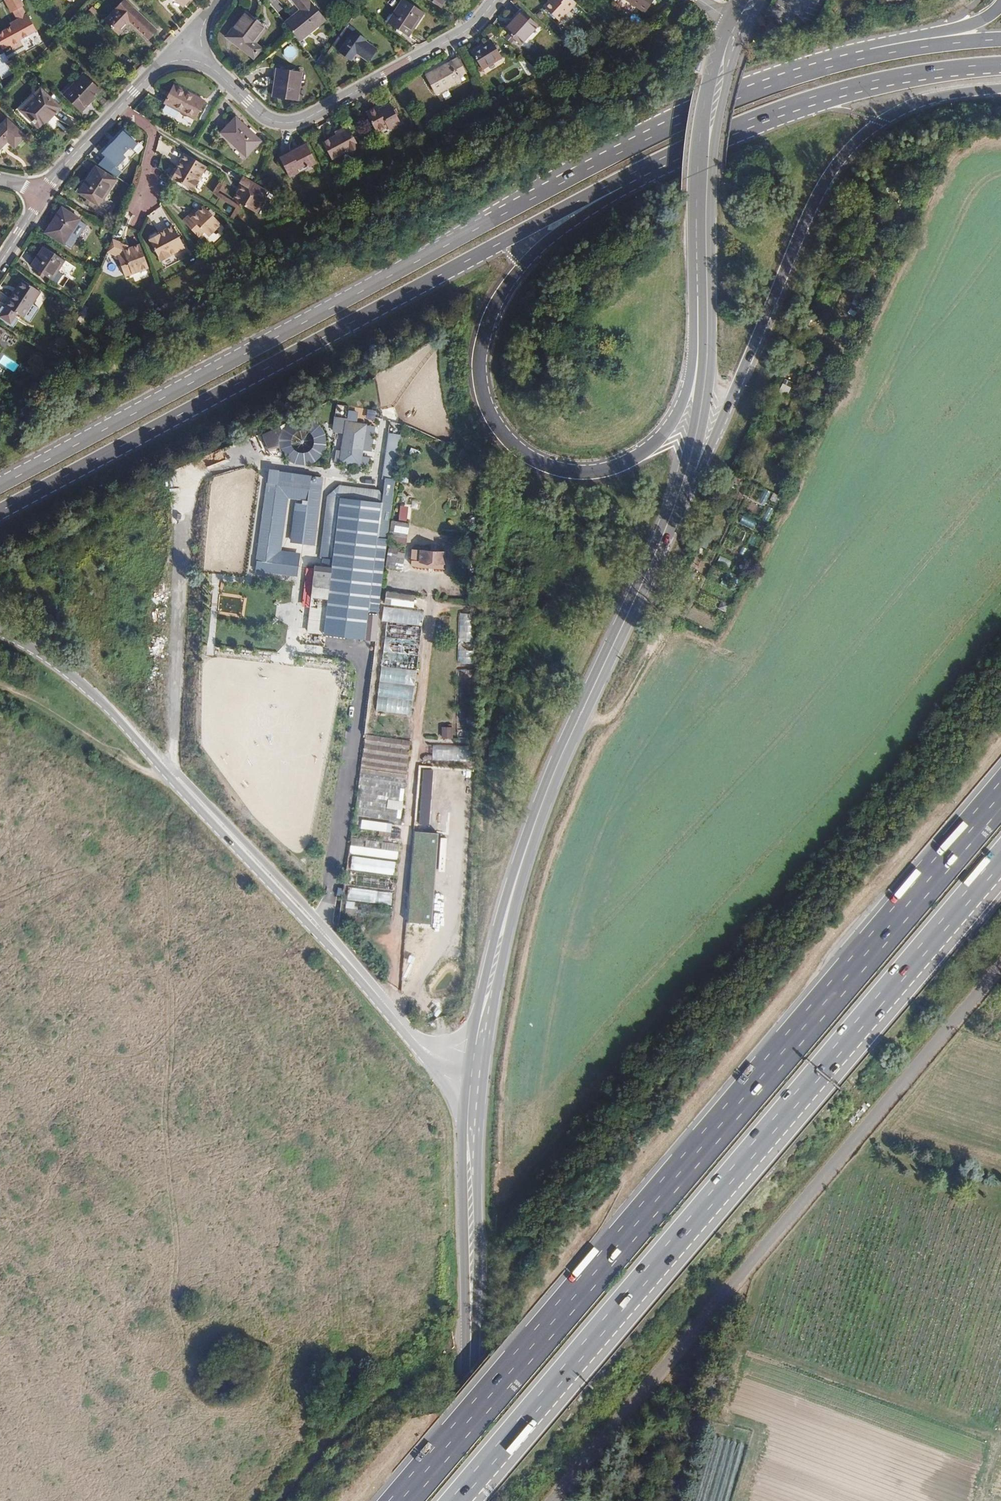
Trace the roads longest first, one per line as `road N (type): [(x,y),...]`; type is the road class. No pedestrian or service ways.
road 1 (motorway): [(1000,795),(400,1500)]
road 2 (primary): [(811,71),(650,137),(0,488)]
road 3 (motorway): [(461,1500),(1000,865)]
road 4 (primary): [(0,511),(684,149)]
road 5 (primary): [(706,279),(685,396),(639,457),(571,472),(508,438),(484,400),(480,372),(505,295),(534,255),(672,168),(684,149)]
road 6 (track): [(742,1500),(765,1429),(729,1418),(757,1275),(867,1148),(1000,1190)]
road 7 (secondary): [(683,485),(536,816),(488,1002)]
road 8 (primary): [(683,485),(736,392),(831,177),(881,123),(935,102),(1000,93)]
road 9 (residential): [(495,0),(461,34),(290,124),(266,118),(185,44)]
road 10 (secondary): [(471,1131),(464,1500)]
road 11 (primary): [(684,149),(820,97),(896,78),(1000,67)]
road 12 (track): [(744,1348),(1000,1434)]
road 13 (track): [(280,1500),(327,1445),(468,1330)]
road 14 (primary): [(321,929),(173,767),(167,771)]
road 15 (primary): [(0,629),(83,682),(167,771)]
road 16 (primary): [(167,771),(321,929)]
road 17 (secondary): [(683,485),(703,405),(706,279)]
road 18 (primary): [(1000,4),(977,22),(826,55),(811,71)]
road 19 (primary): [(1000,40),(811,71)]
road 20 (track): [(167,771),(153,776),(0,689)]
road 21 (secondary): [(732,19),(711,74),(707,177)]
road 22 (secondary): [(707,177),(747,29)]
road 23 (primary): [(410,1033),(321,929)]
road 24 (residential): [(118,106),(157,132),(138,212)]

